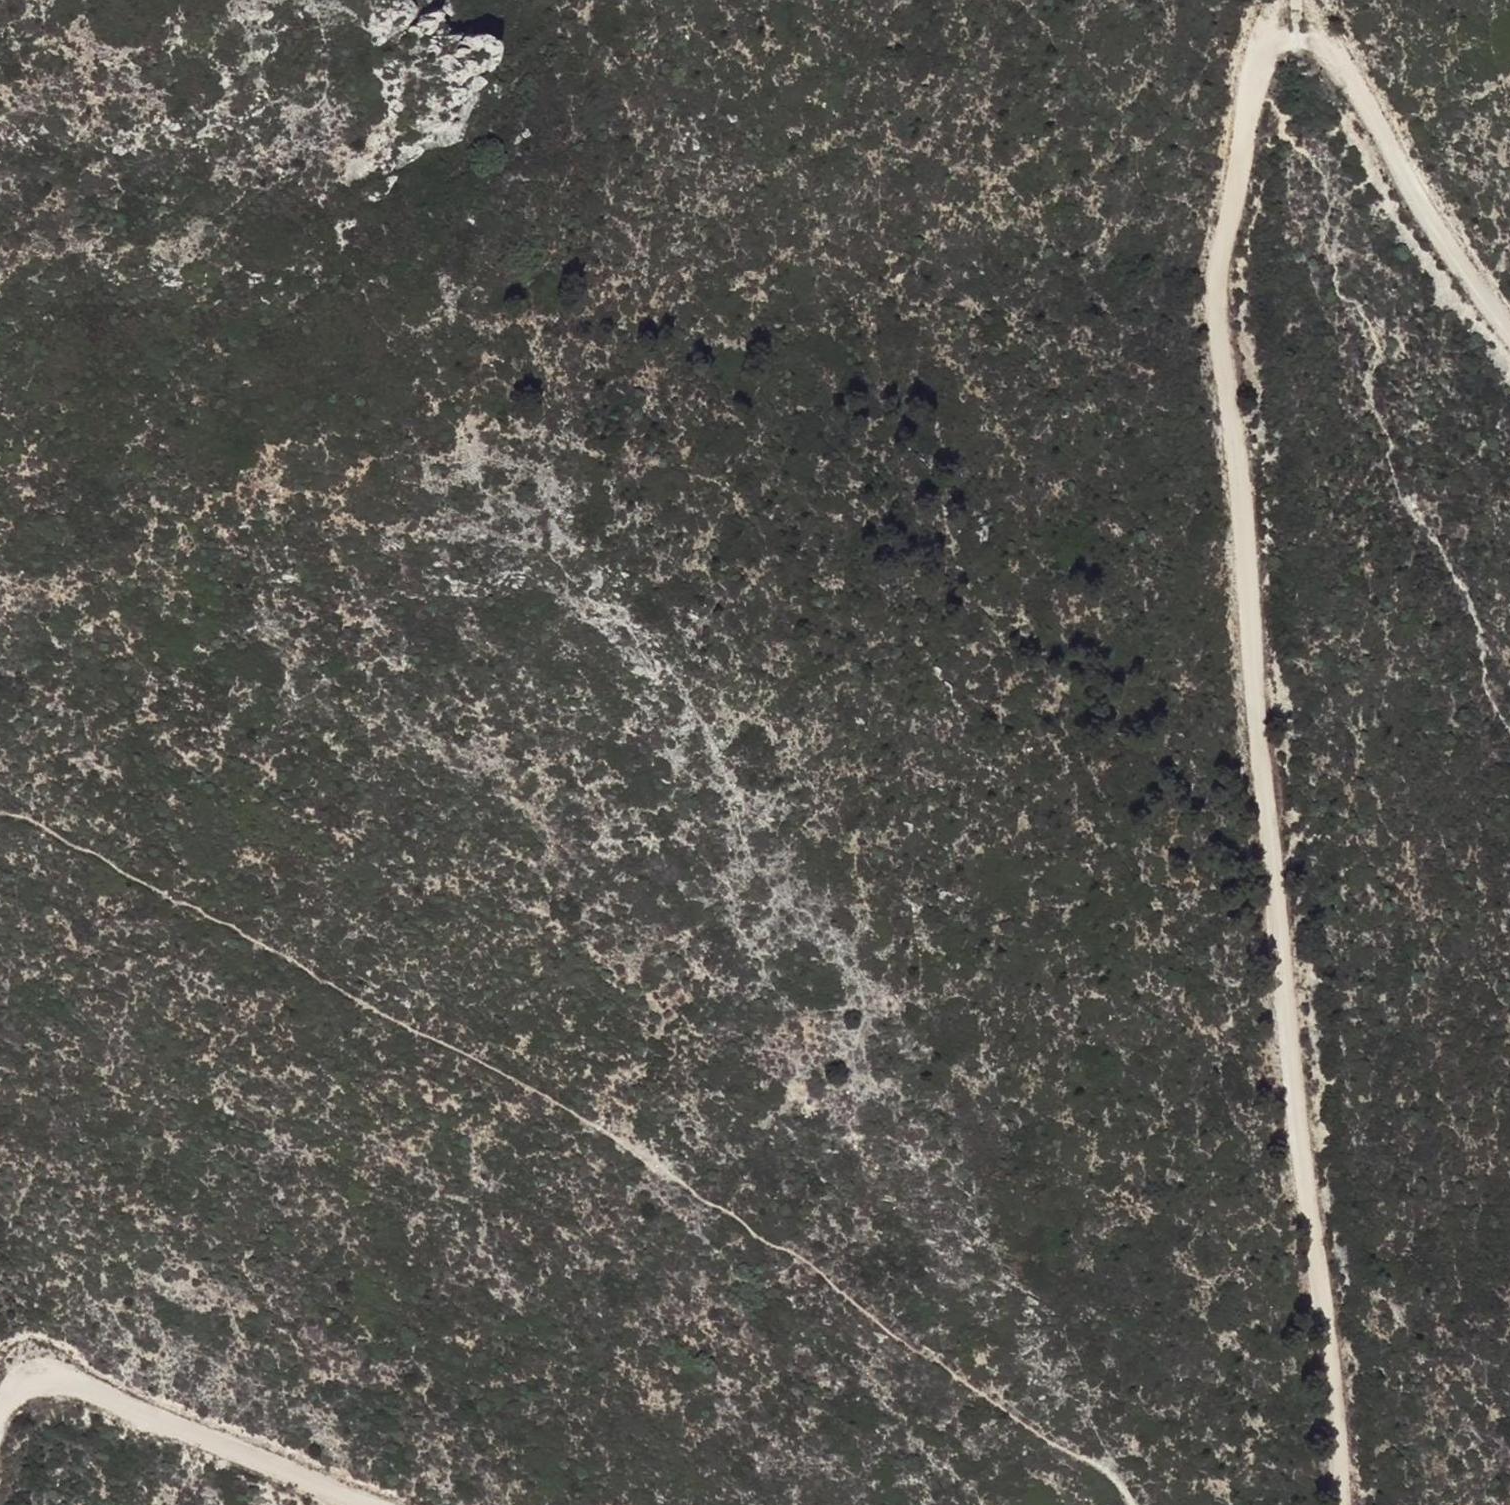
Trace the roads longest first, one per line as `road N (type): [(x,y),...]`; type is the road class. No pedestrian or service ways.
road 1 (track): [(1327,1504),(1215,297),(1256,70),(1270,43),(1331,52),(1509,324)]
road 2 (track): [(0,1416),(51,1381),(296,1471),(366,1504)]

